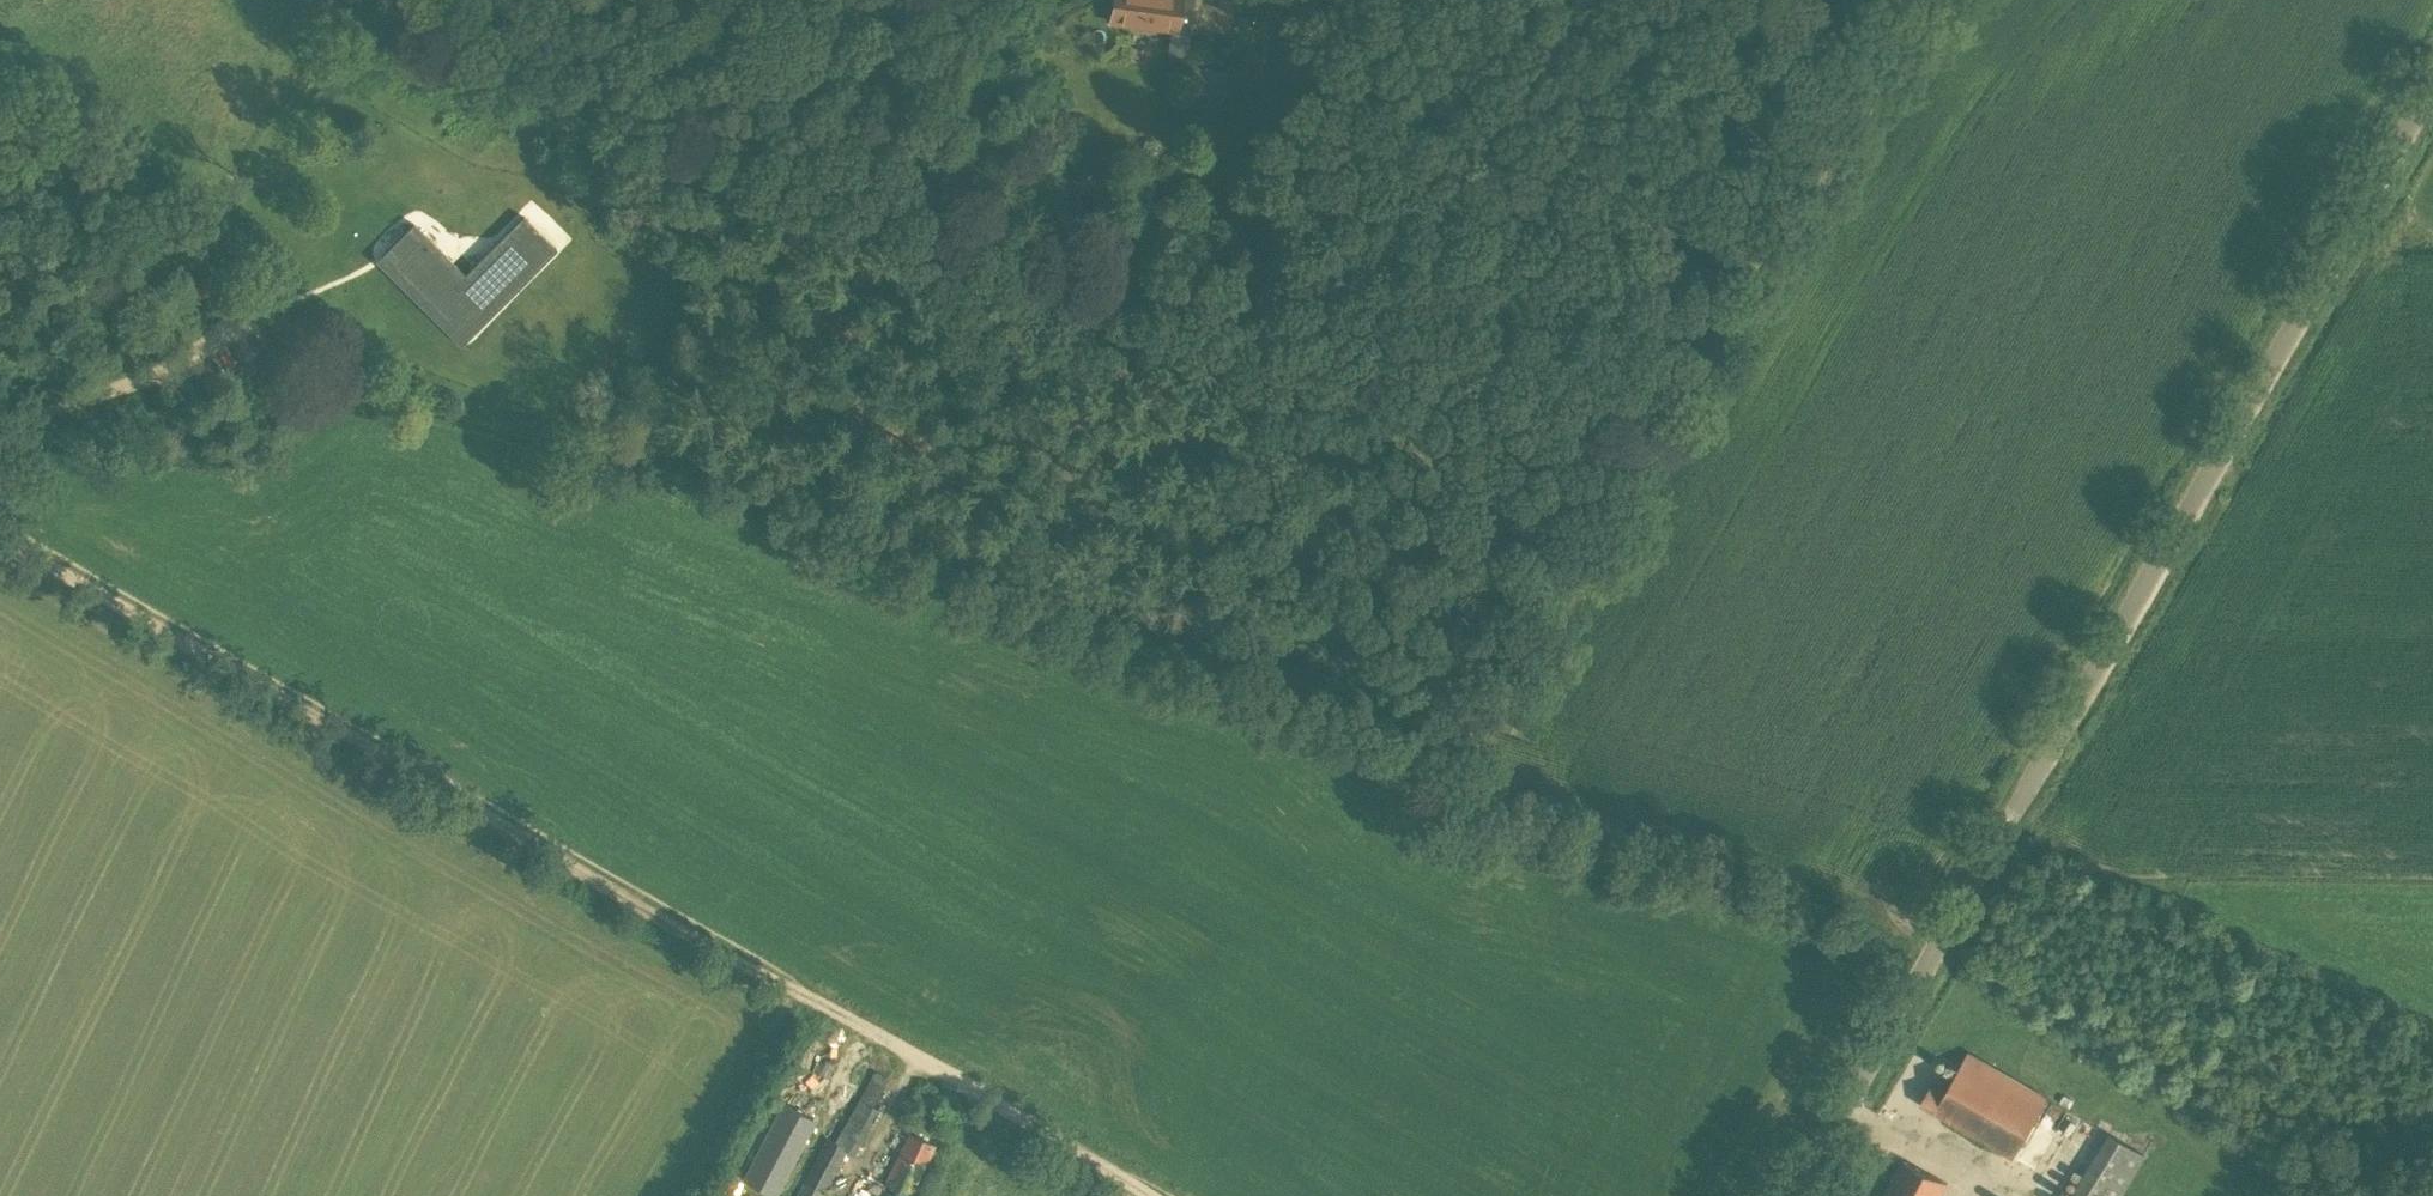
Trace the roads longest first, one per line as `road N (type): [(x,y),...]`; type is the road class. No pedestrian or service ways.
road 1 (track): [(0,535),(347,728),(1145,1195)]
road 2 (tertiary): [(1789,1195),(2432,59)]
road 3 (track): [(452,0),(440,91),(403,221),(362,267),(0,424)]

